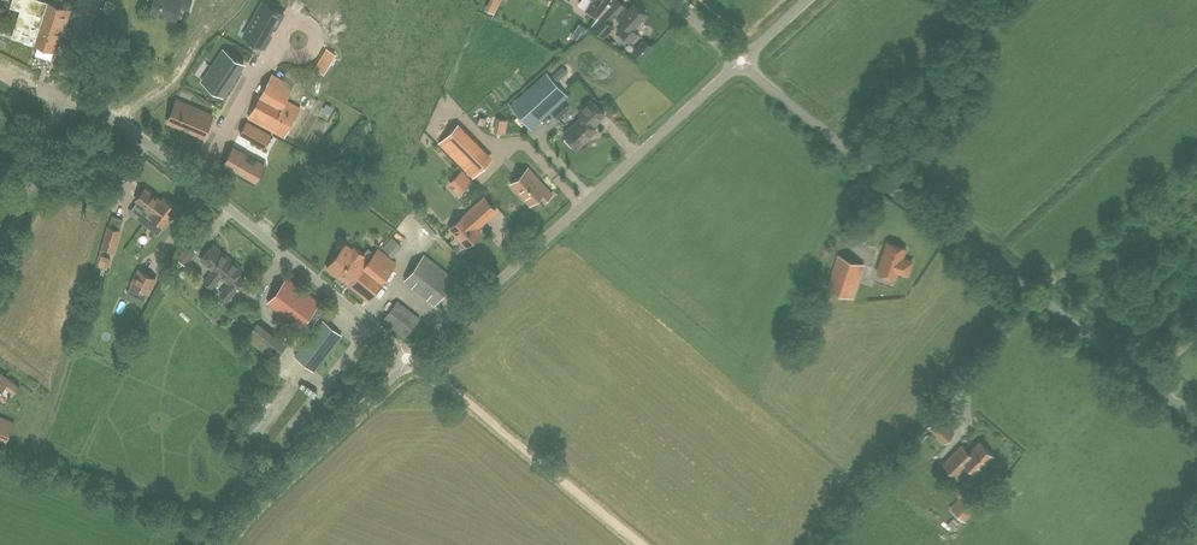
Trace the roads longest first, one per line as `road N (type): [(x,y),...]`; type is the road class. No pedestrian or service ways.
road 1 (unclassified): [(1196,423),(741,60)]
road 2 (unclassified): [(411,359),(741,60)]
road 3 (track): [(641,544),(411,359)]
road 4 (unclassified): [(411,359),(192,177)]
road 5 (unclassified): [(221,544),(411,359)]
road 6 (tertiary): [(0,269),(62,98)]
road 7 (residential): [(192,177),(264,61),(300,39)]
road 8 (unclassified): [(192,177),(118,120),(62,98)]

